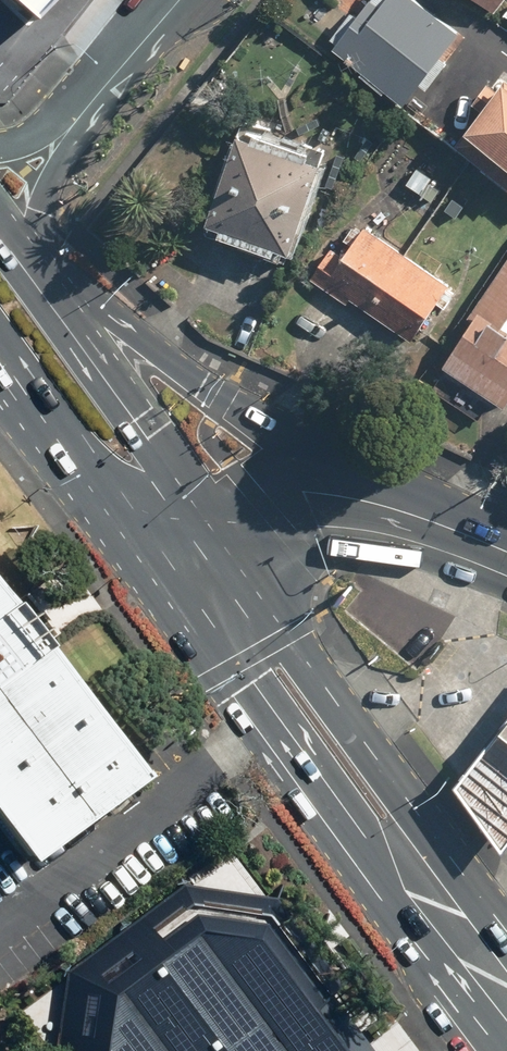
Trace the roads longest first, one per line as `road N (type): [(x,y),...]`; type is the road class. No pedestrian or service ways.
road 1 (primary): [(427,877),(343,824),(158,562)]
road 2 (primary): [(220,524),(404,789),(427,877)]
road 3 (primary): [(63,312),(384,498)]
road 4 (primary): [(63,312),(220,524)]
road 5 (primary): [(158,562),(0,368)]
road 6 (secondary): [(220,524),(279,490),(384,498)]
road 7 (residential): [(178,0),(77,122)]
road 8 (residential): [(77,122),(42,210),(30,272)]
road 9 (secondary): [(384,498),(506,552)]
road 10 (primary): [(427,877),(506,983)]

